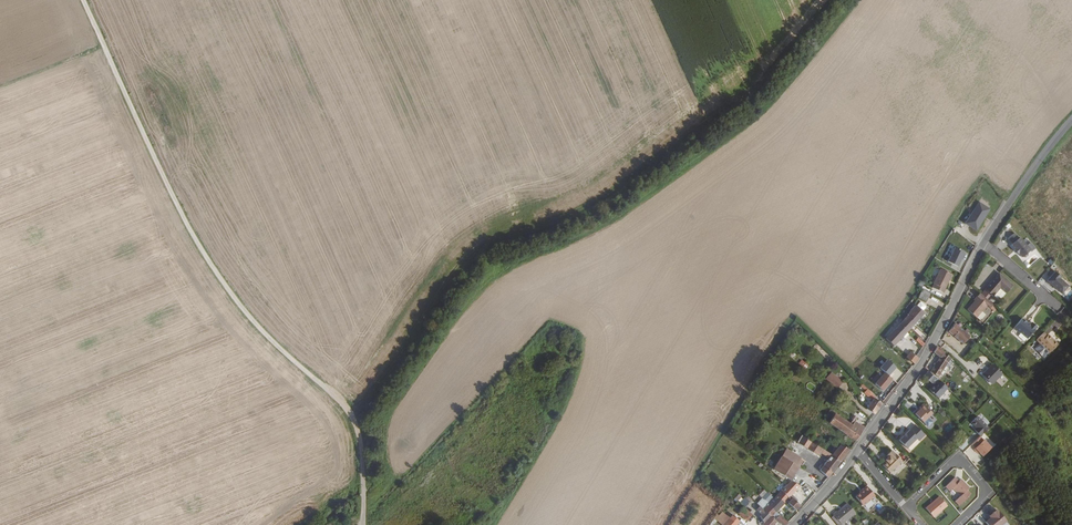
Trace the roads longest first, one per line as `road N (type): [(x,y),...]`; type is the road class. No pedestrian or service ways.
road 1 (track): [(81,0),(203,254),(265,335),(348,410),(362,469)]
road 2 (tertiary): [(983,243),(925,356),(858,450)]
road 3 (residential): [(906,507),(958,457),(989,493),(956,524)]
road 4 (tertiary): [(1071,121),(983,243)]

